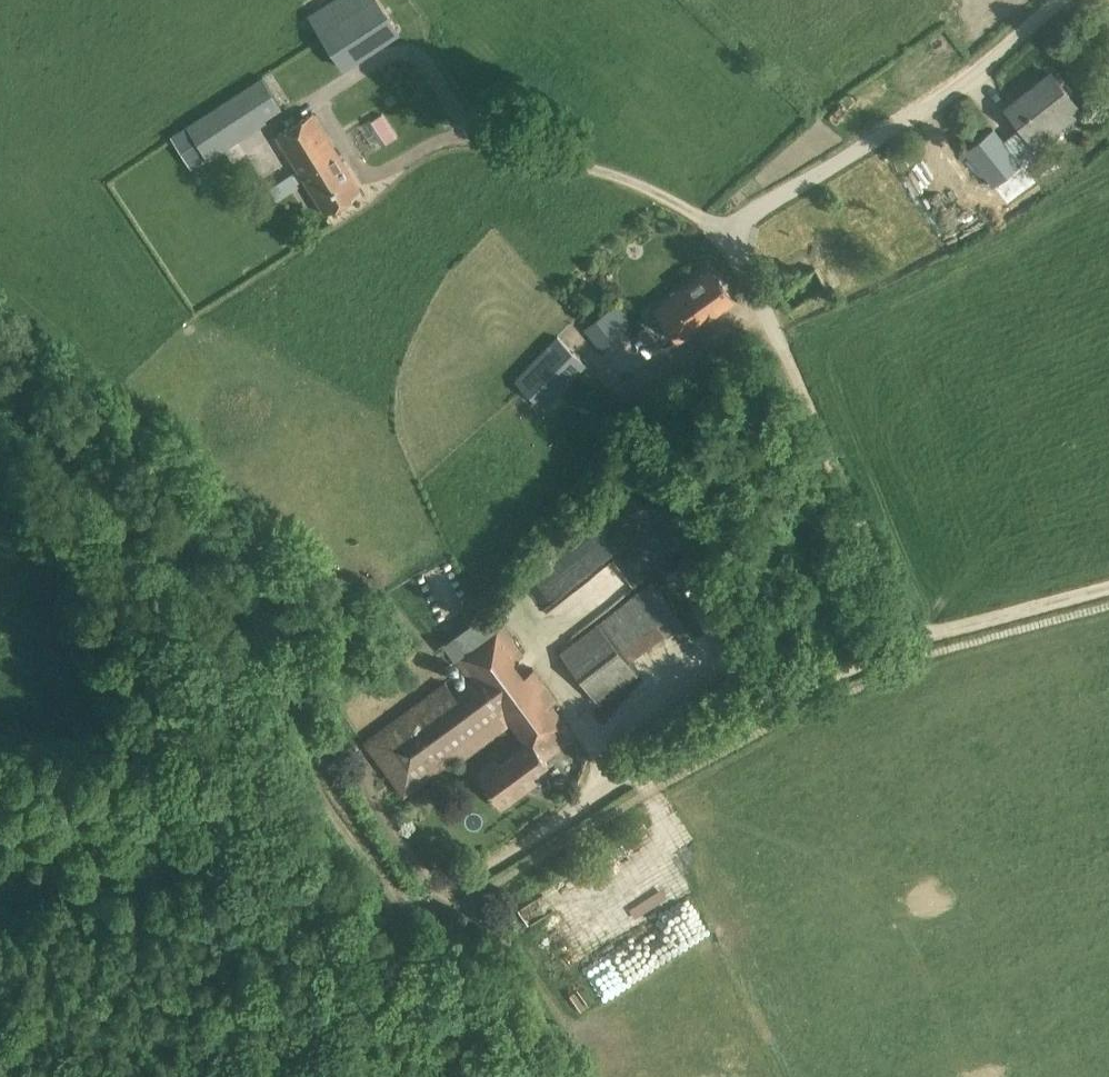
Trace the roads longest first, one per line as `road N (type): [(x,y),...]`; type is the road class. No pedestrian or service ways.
road 1 (unclassified): [(1057,0),(968,83),(751,213),(733,232),(785,351)]
road 2 (track): [(0,427),(195,617),(288,725),(309,735)]
road 3 (track): [(494,1076),(435,930)]

